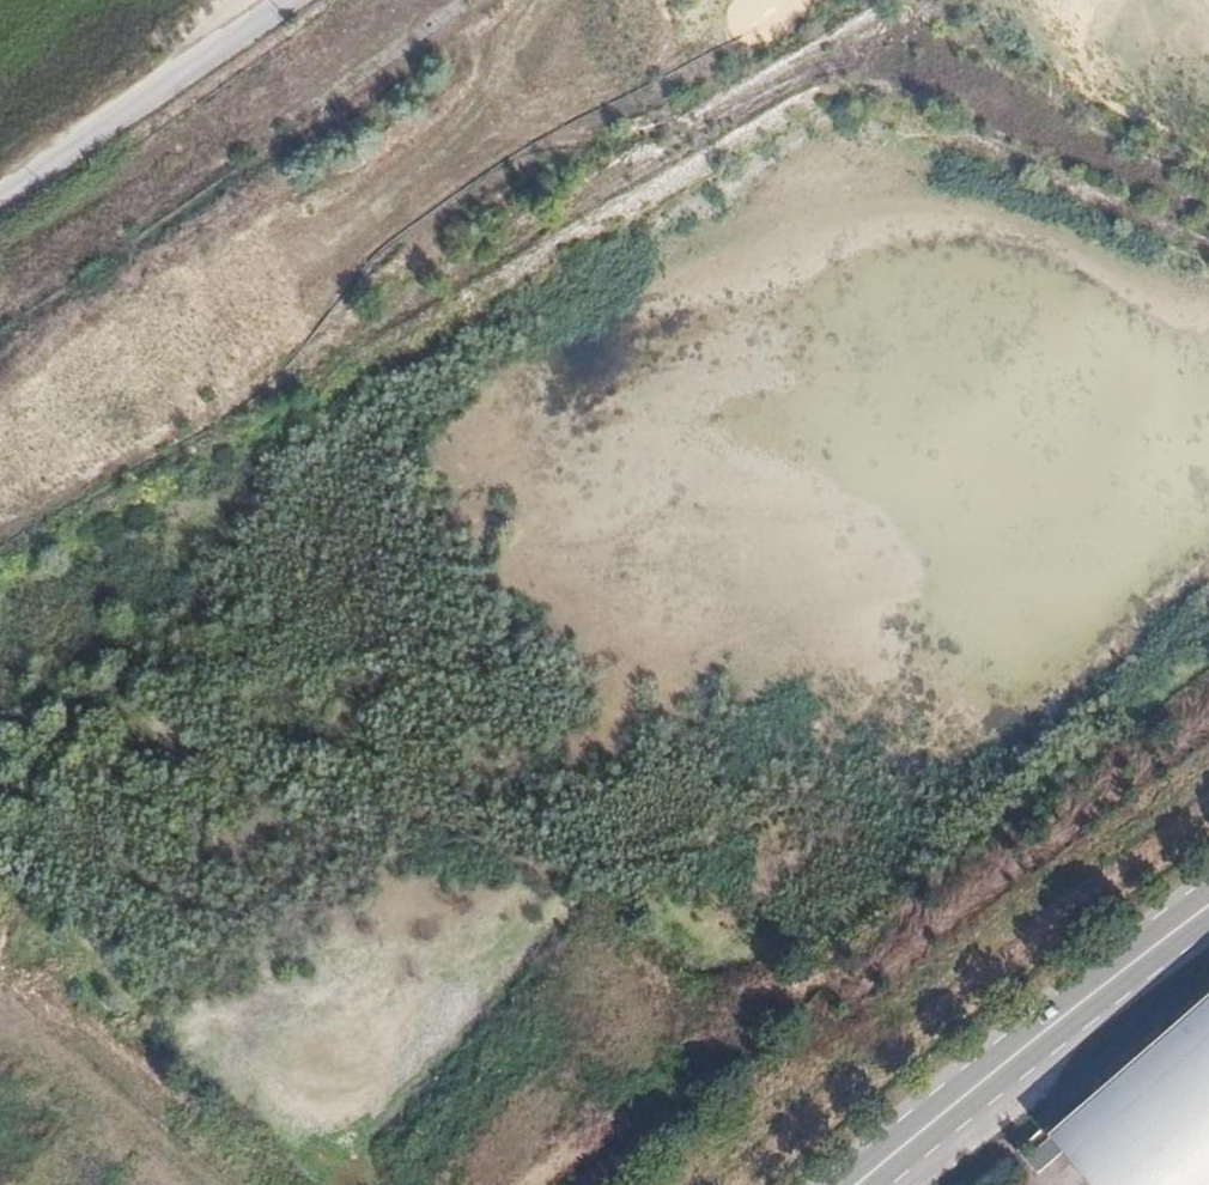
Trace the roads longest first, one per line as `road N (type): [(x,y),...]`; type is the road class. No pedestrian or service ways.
road 1 (primary): [(860,1184),(1068,1012),(1208,909)]
road 2 (unclassified): [(0,197),(287,0)]

